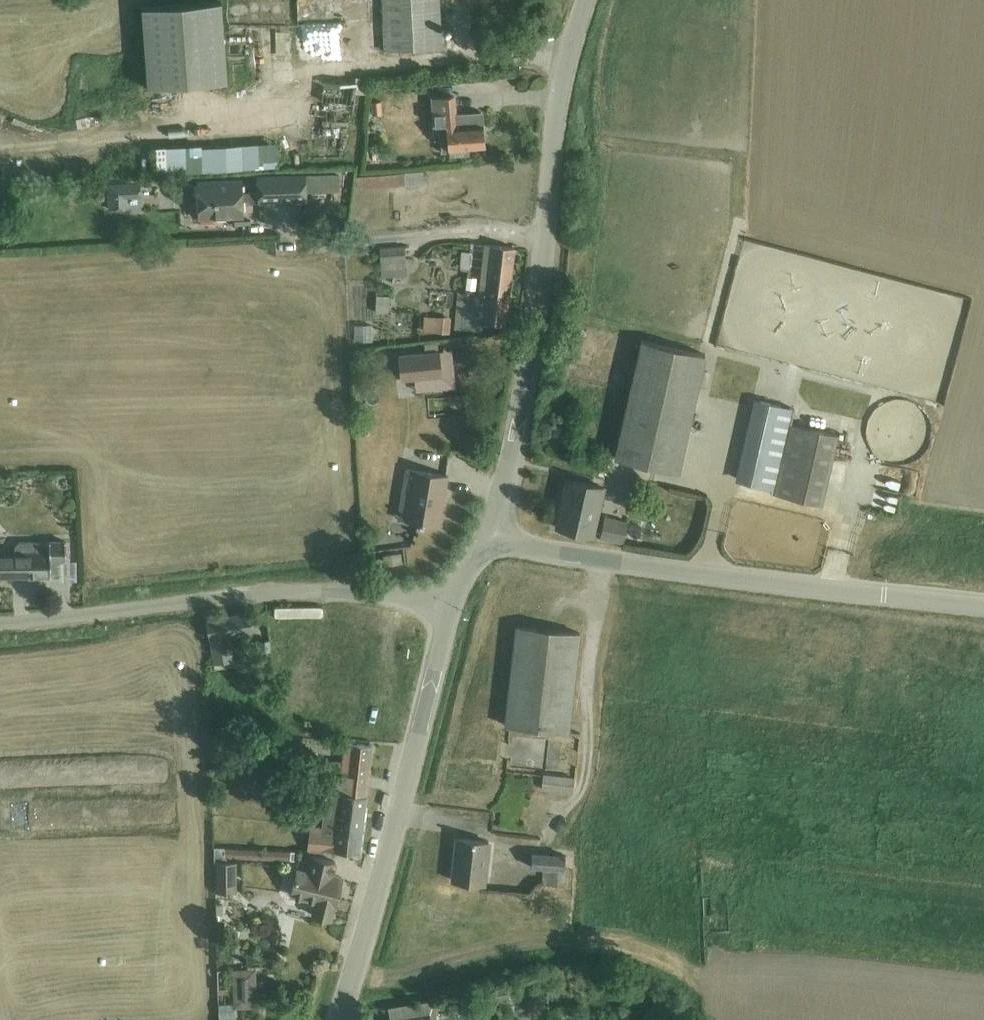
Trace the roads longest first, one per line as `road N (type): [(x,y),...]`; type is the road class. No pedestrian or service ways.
road 1 (unclassified): [(487,540),(519,431),(564,79),(587,0)]
road 2 (unclassified): [(983,607),(487,540)]
road 3 (unclassified): [(451,606),(381,594),(281,593),(0,624)]
road 4 (unclassified): [(336,1019),(451,606)]

